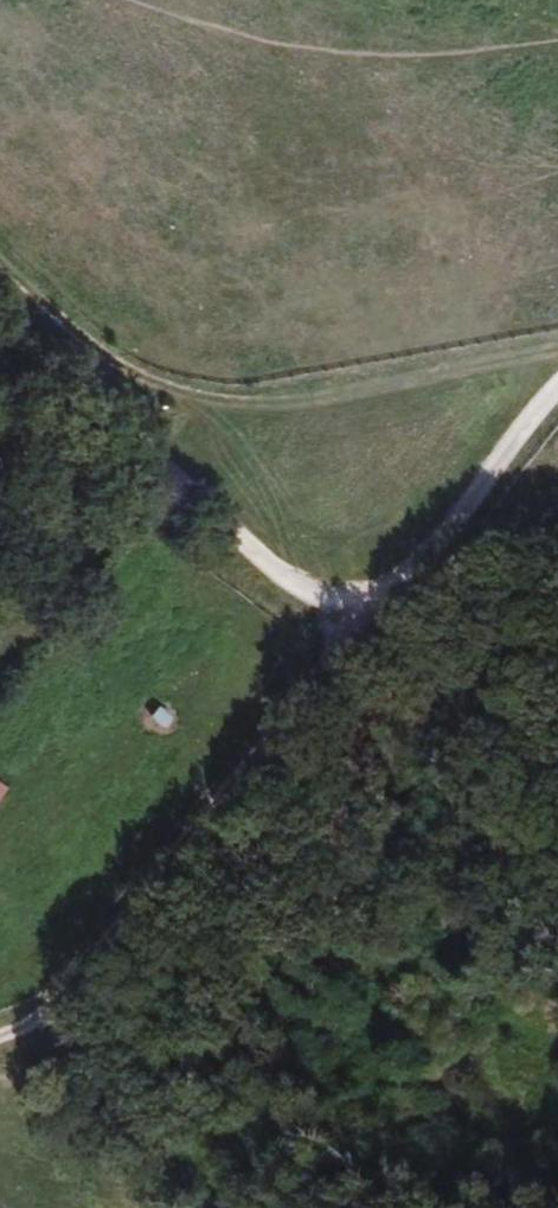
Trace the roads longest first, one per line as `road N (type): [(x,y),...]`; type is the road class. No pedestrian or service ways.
road 1 (track): [(319,598),(294,717),(28,1021),(0,1026)]
road 2 (track): [(0,317),(319,598)]
road 3 (track): [(319,598),(399,580),(557,409)]
road 4 (track): [(557,781),(319,598)]

